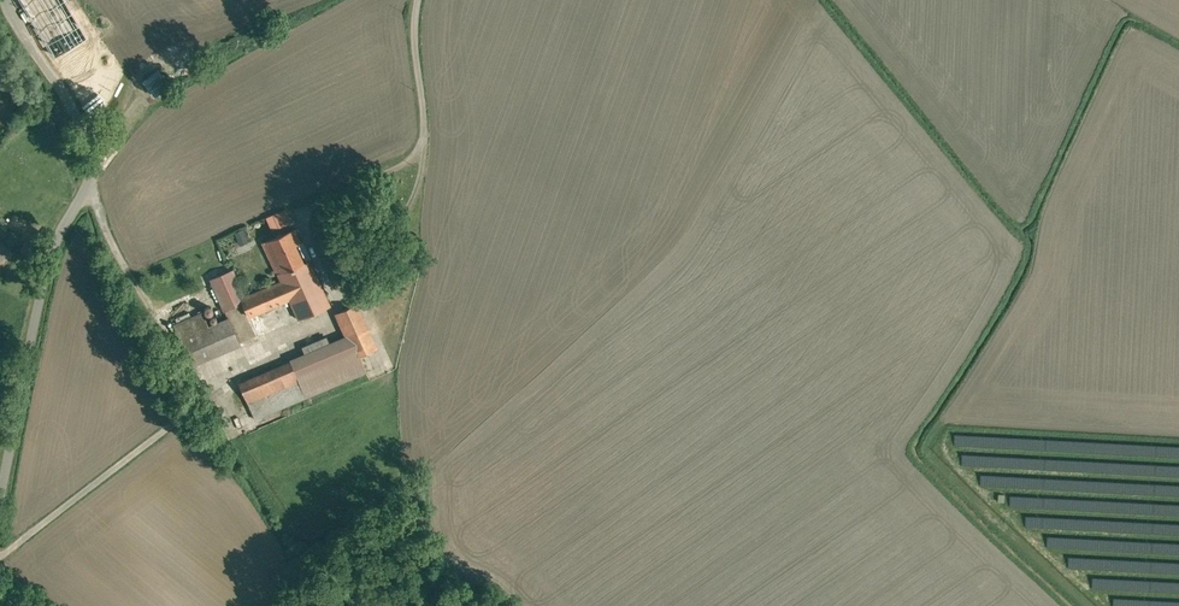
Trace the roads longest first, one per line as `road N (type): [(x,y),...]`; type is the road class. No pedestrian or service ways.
road 1 (unclassified): [(22,34),(89,143),(91,185),(60,240),(0,513)]
road 2 (unclassified): [(0,556),(189,409),(232,363),(323,328)]

